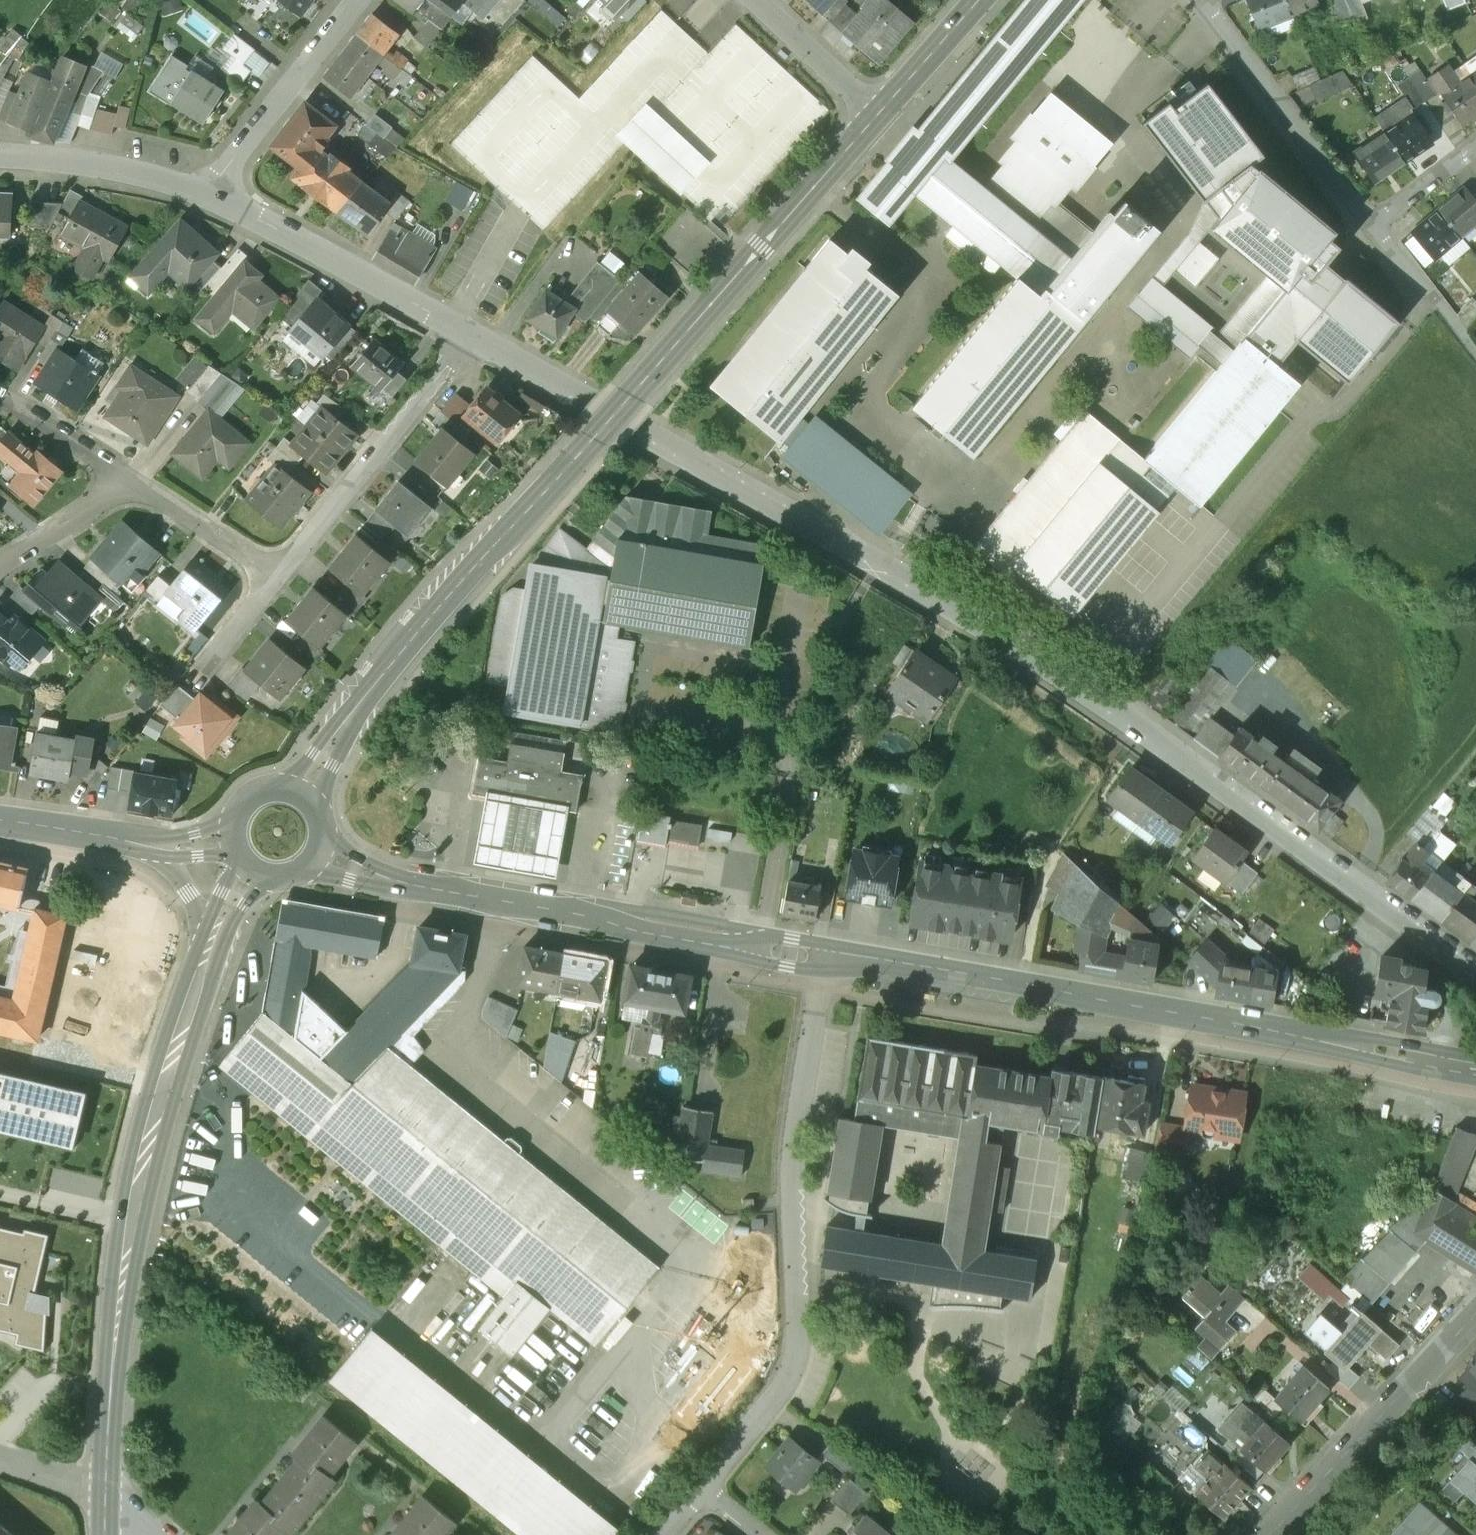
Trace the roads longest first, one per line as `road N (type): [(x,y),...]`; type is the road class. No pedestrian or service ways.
road 1 (residential): [(1475,972),(1110,709),(785,505),(464,333)]
road 2 (secondary): [(303,796),(322,757),(400,655),(879,113)]
road 3 (tertiary): [(1475,1068),(828,958)]
road 4 (residential): [(828,958),(792,1145),(793,1358),(703,1483)]
road 5 (secondary): [(204,972),(139,1182),(111,1347),(103,1490)]
road 6 (tertiary): [(828,958),(406,884),(321,851)]
road 7 (residential): [(281,577),(464,333)]
road 8 (residential): [(1271,1534),(1475,1317)]
road 9 (residential): [(464,333),(208,193)]
road 10 (residential): [(1201,0),(1373,223)]
road 11 (residential): [(208,193),(361,0)]
road 12 (residential): [(208,193),(82,160),(0,153)]
road 13 (residential): [(126,481),(281,577)]
road 14 (residential): [(752,0),(879,113)]
road 15 (residential): [(1373,223),(1475,354)]
road 16 (residential): [(0,570),(126,481)]
road 17 (secondary): [(879,113),(979,0)]
road 18 (residential): [(4,399),(126,481)]
road 19 (secondary): [(141,848),(190,896),(204,972)]
road 20 (residential): [(188,687),(281,577)]
road 21 (secondary): [(0,822),(141,848)]
road 22 (residential): [(1373,223),(1475,148)]

